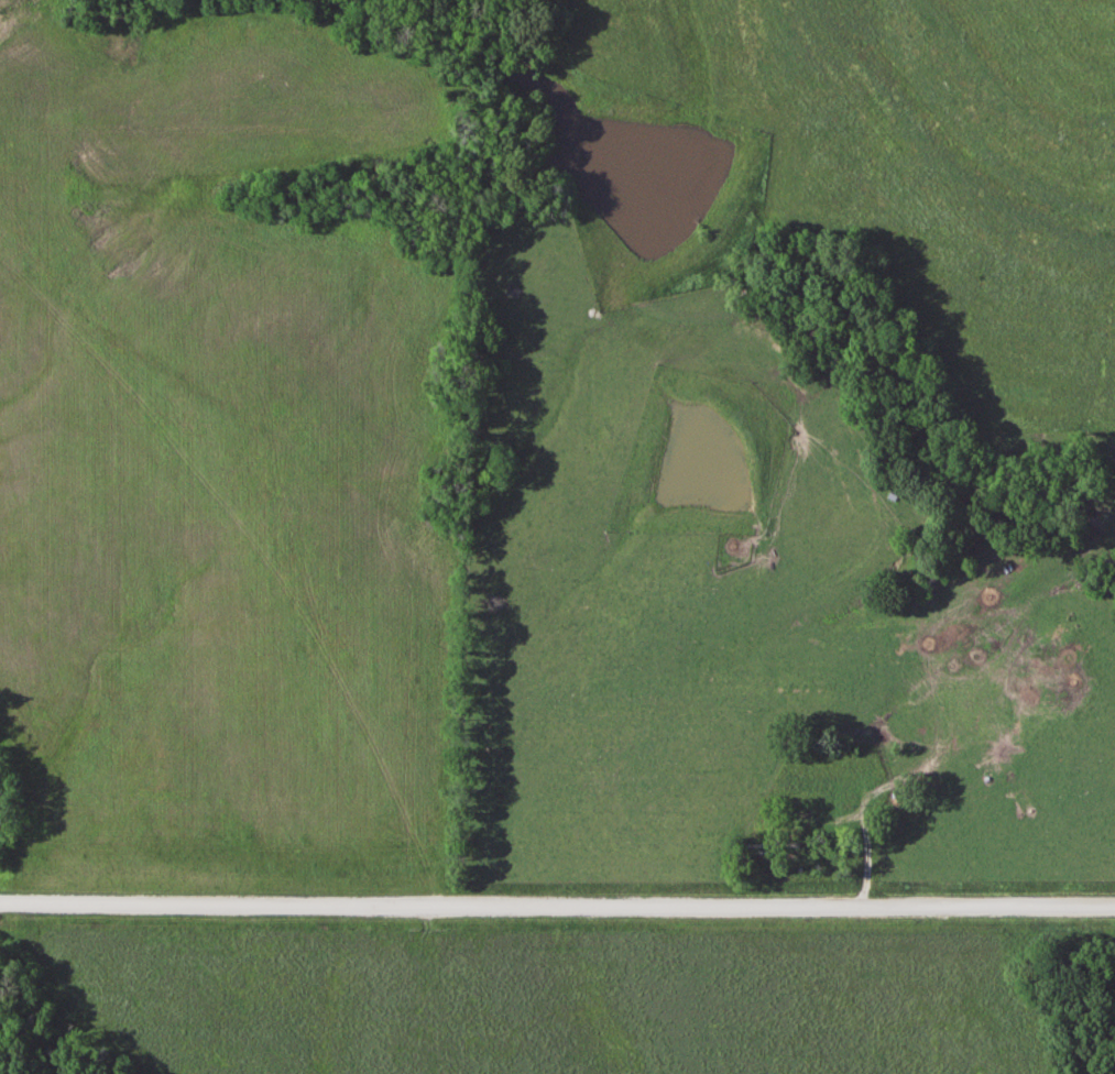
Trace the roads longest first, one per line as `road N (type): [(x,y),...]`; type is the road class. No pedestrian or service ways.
road 1 (residential): [(1114,906),(0,904)]

